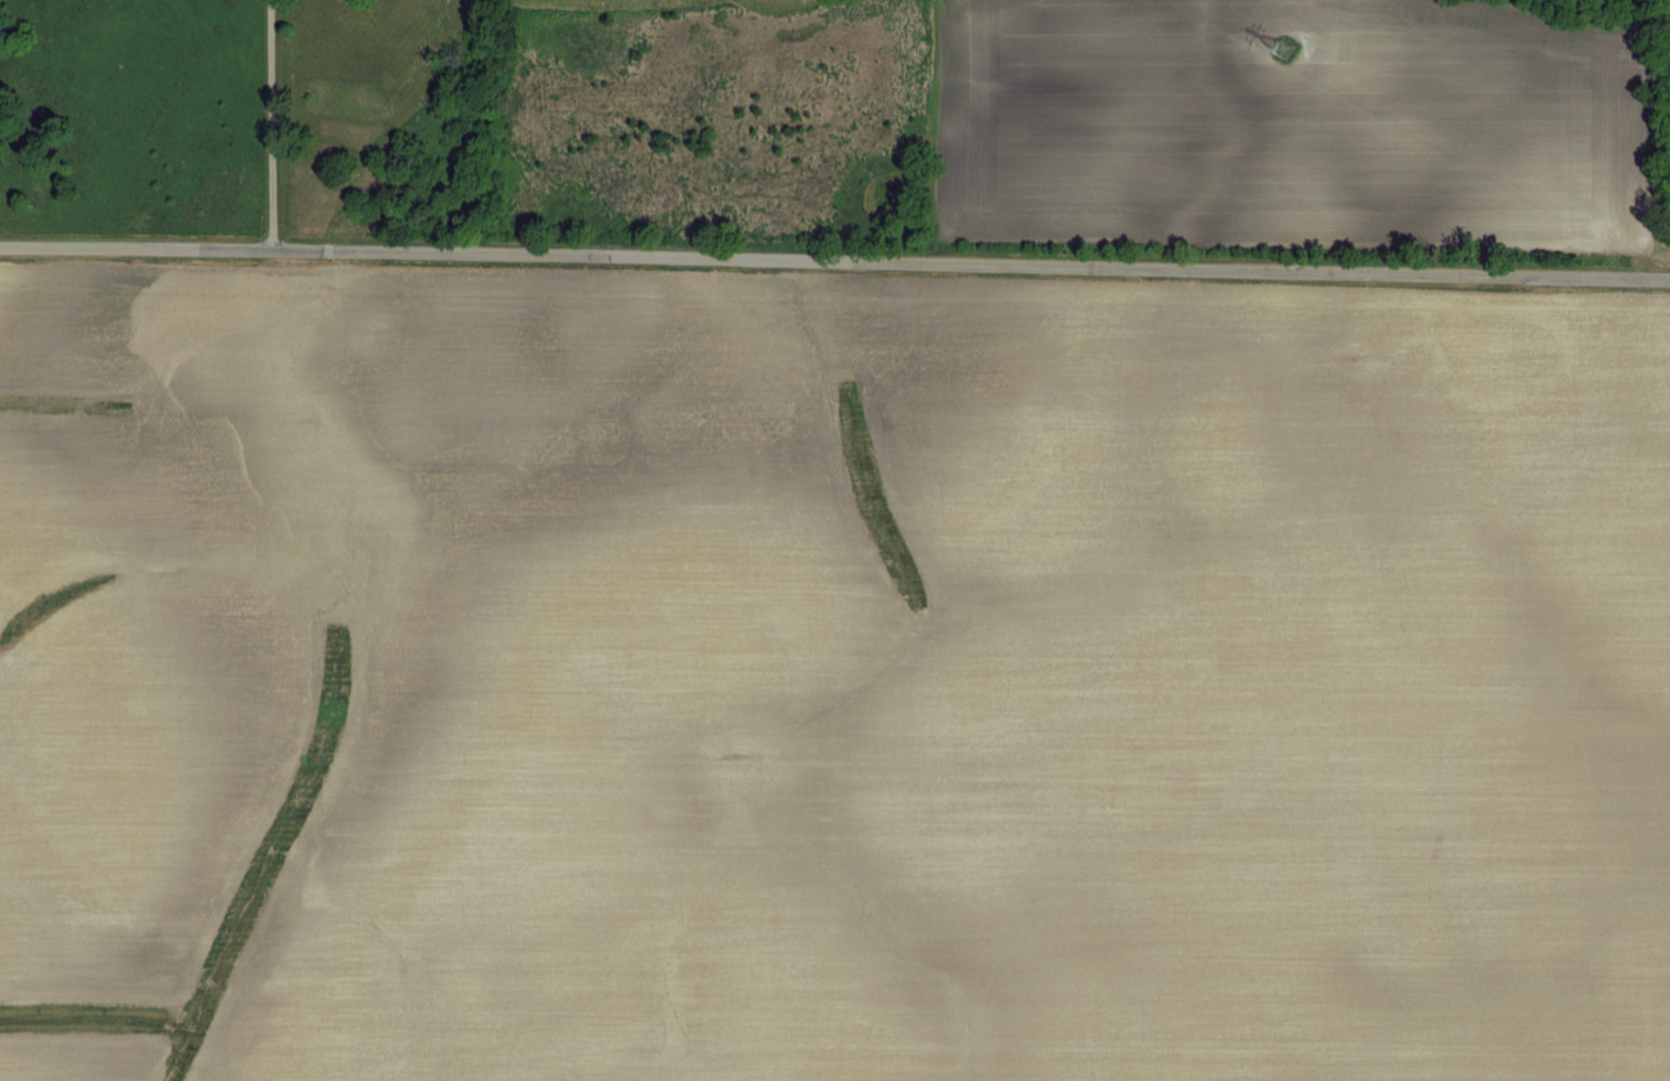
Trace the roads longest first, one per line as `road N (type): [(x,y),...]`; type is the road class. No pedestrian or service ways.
road 1 (tertiary): [(0,250),(1669,281)]

